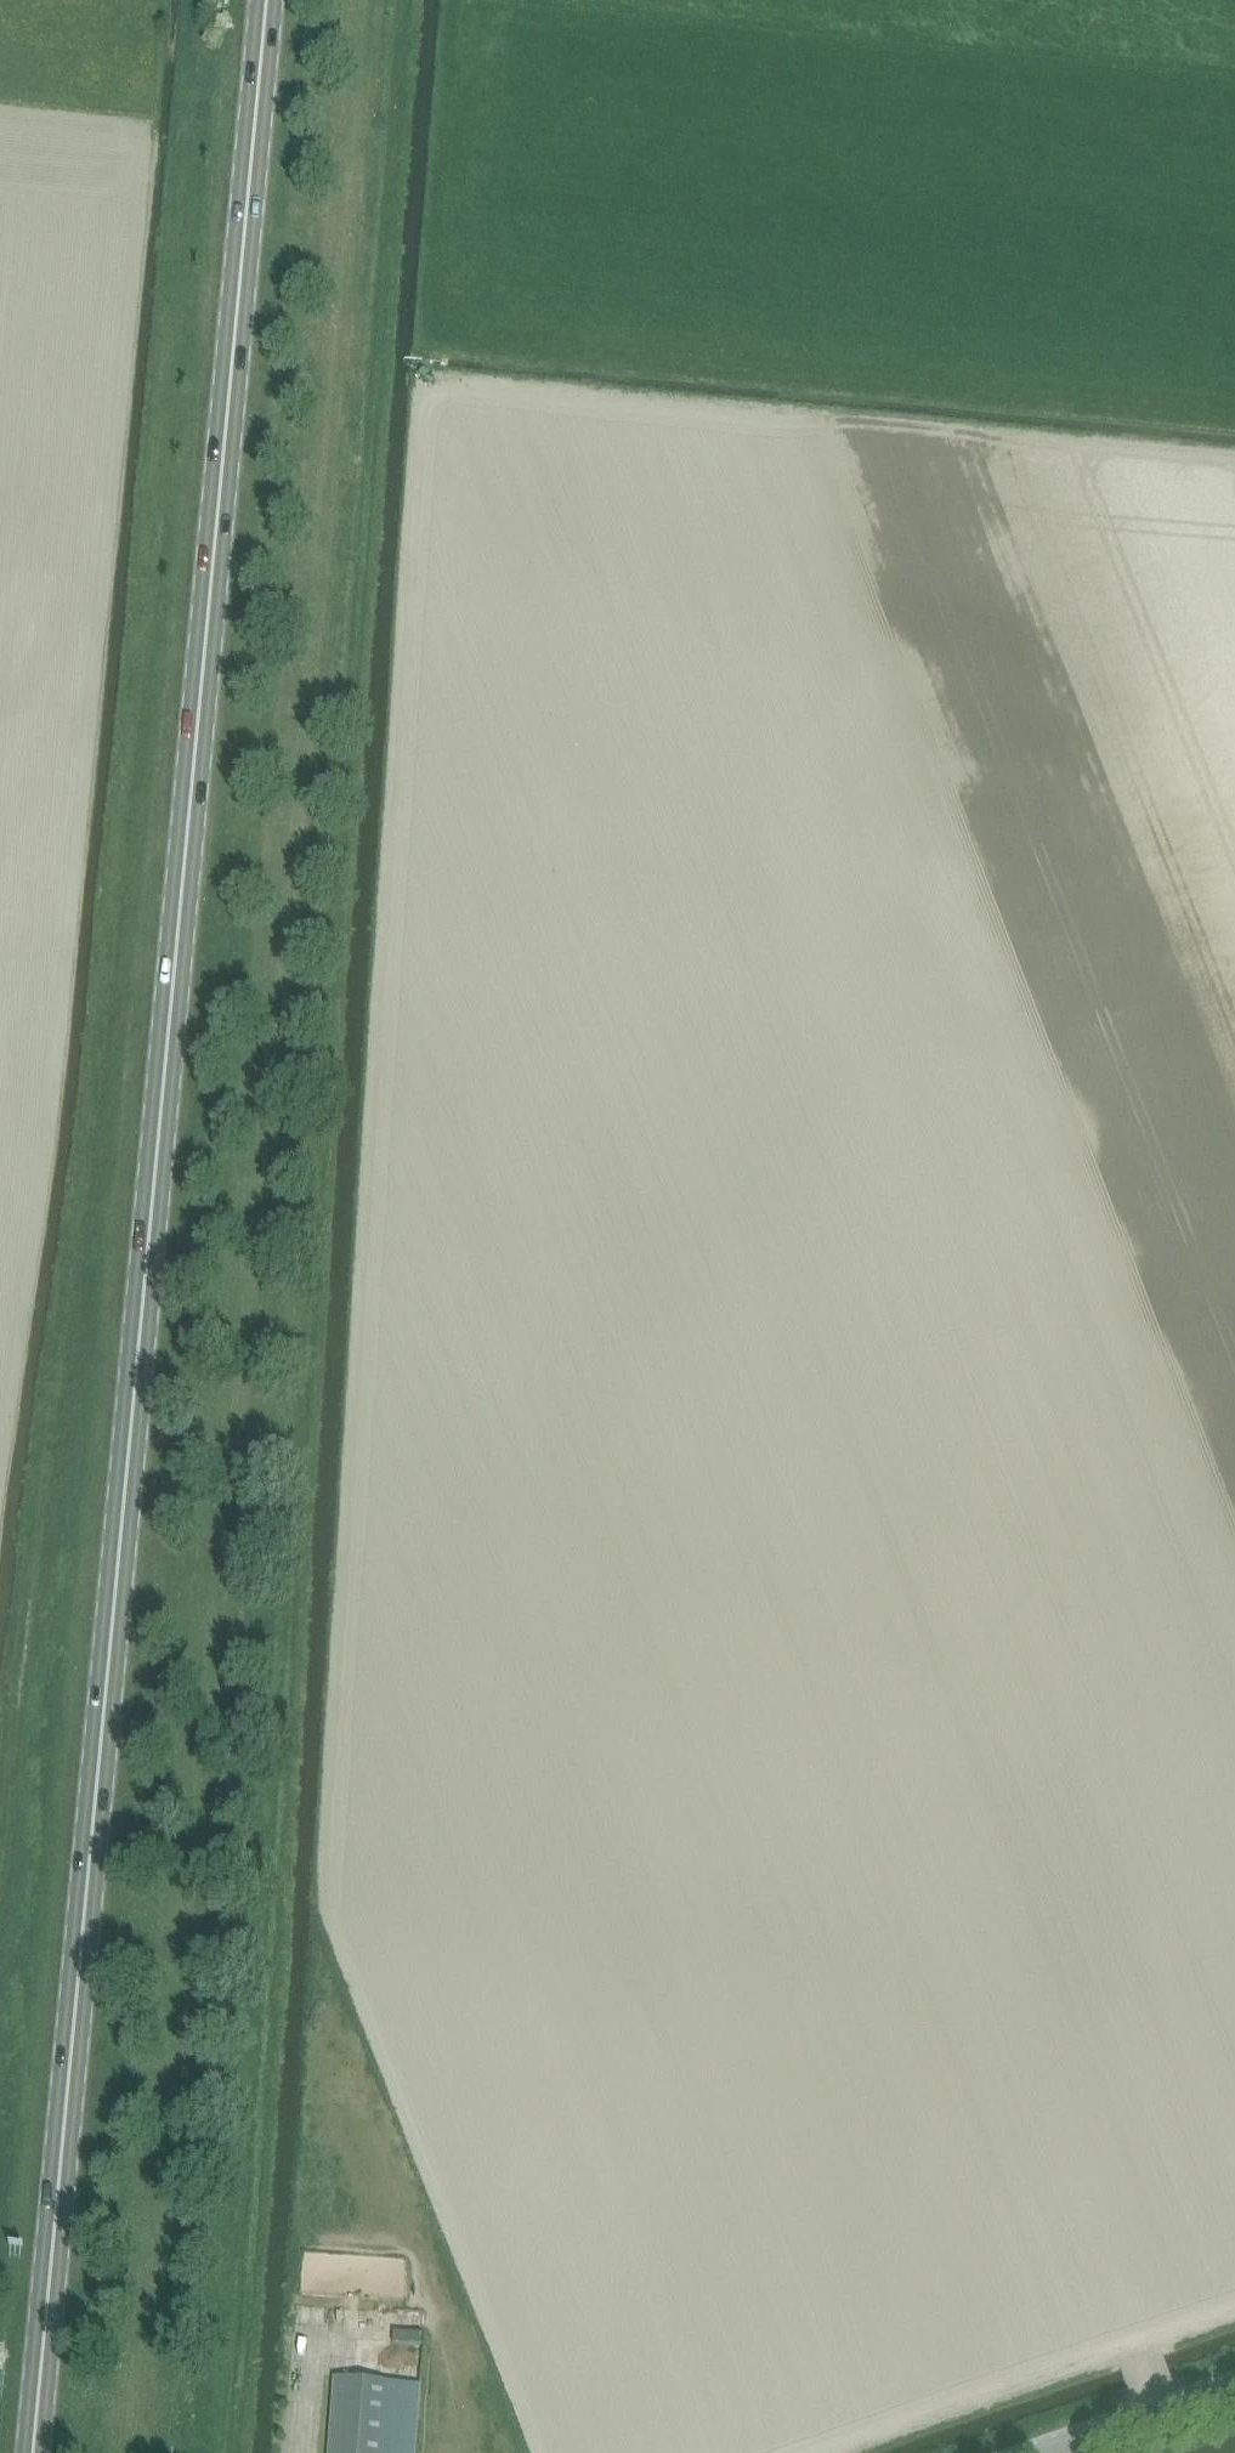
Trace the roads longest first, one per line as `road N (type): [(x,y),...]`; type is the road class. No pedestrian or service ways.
road 1 (primary): [(36,2452),(268,0)]
road 2 (unclassified): [(1061,2452),(1234,2393)]

